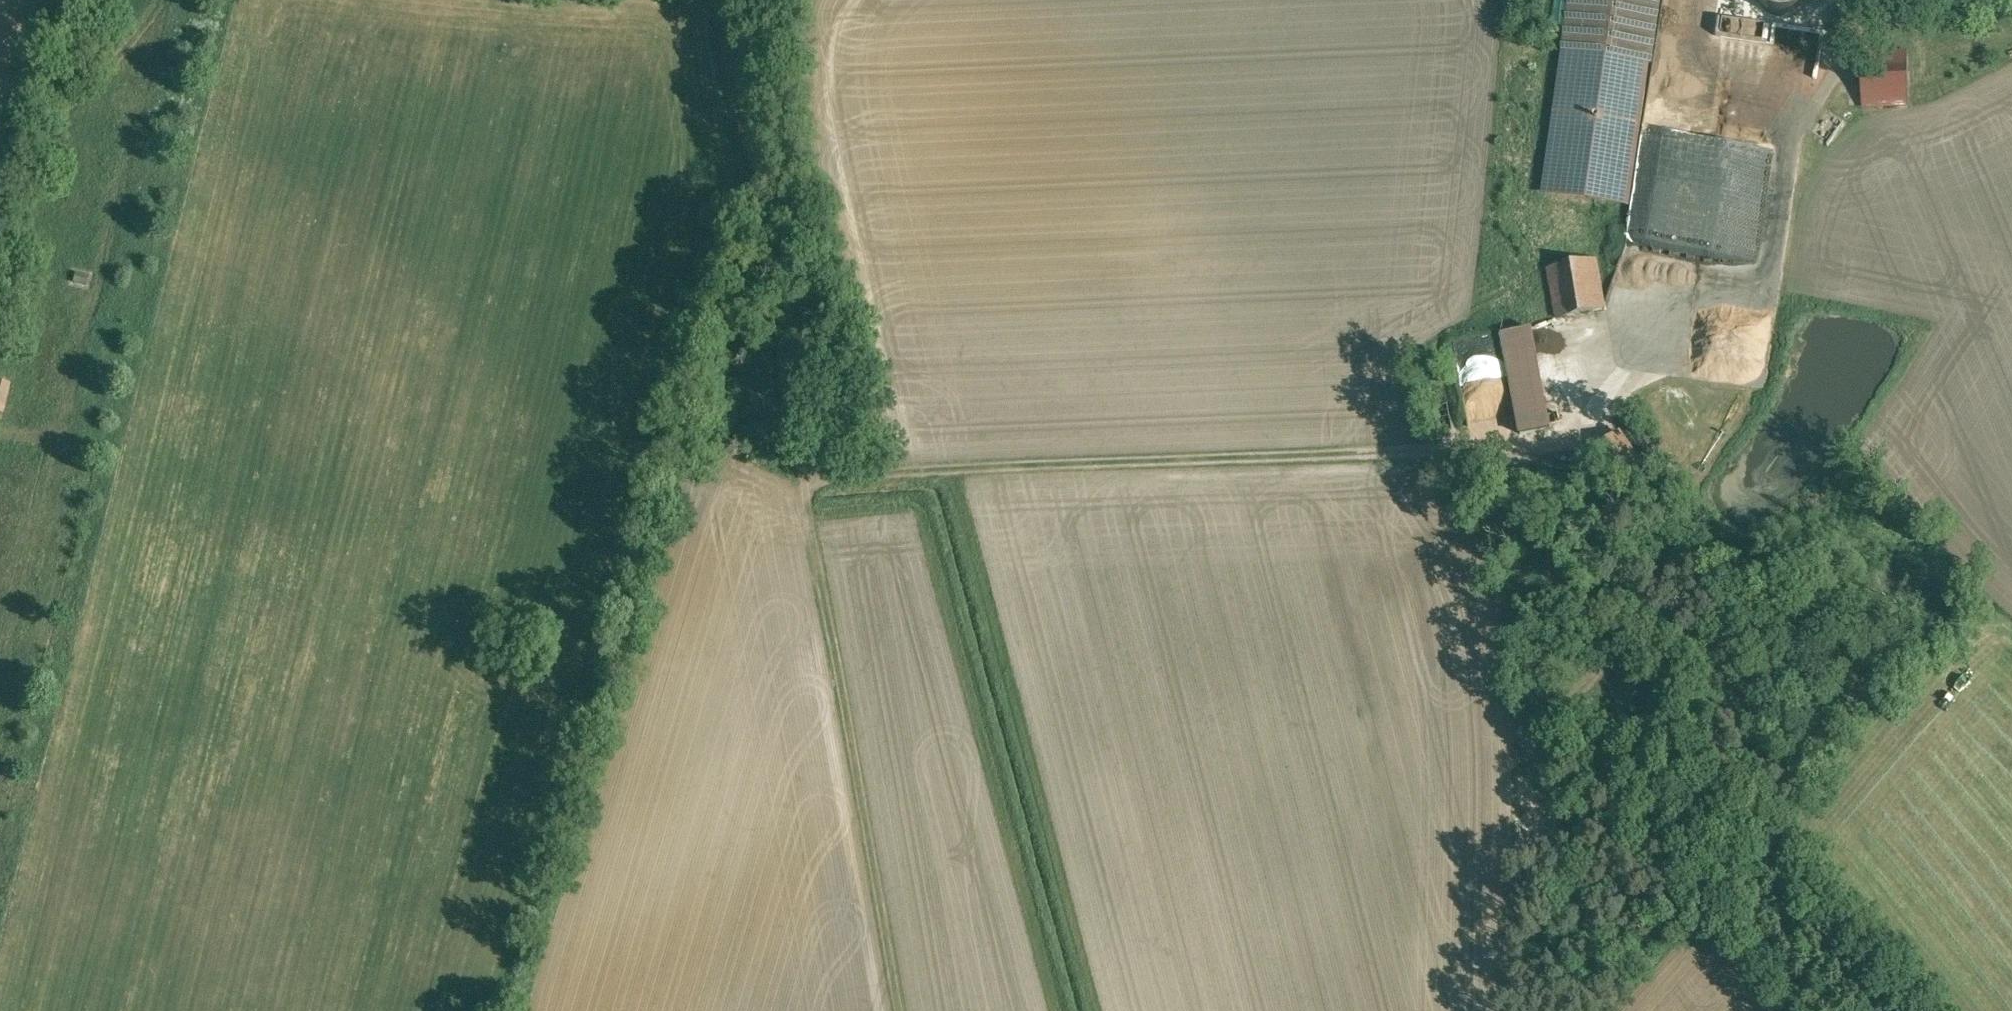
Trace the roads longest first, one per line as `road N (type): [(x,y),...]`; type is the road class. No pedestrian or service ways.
road 1 (track): [(698,0),(883,1010)]

